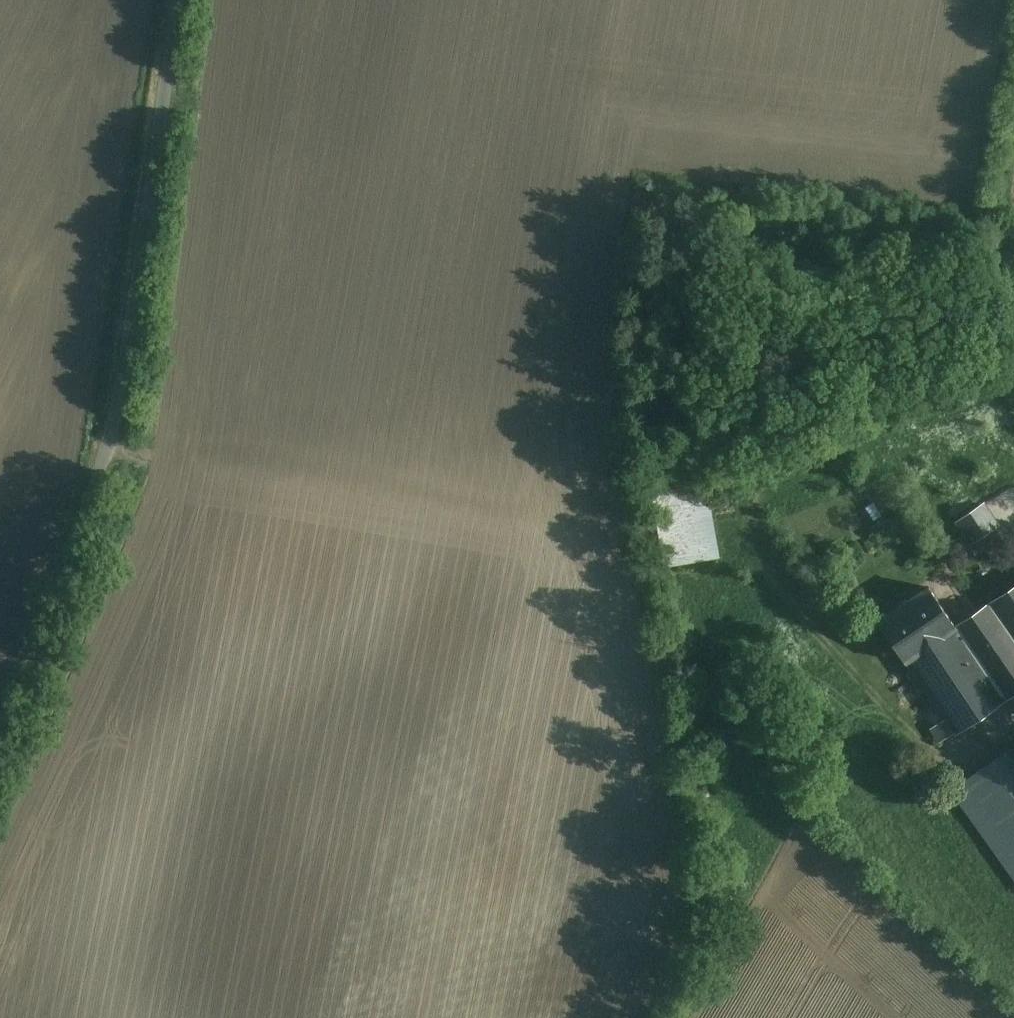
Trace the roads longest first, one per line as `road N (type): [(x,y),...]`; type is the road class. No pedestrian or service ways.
road 1 (unclassified): [(0,708),(116,418),(171,0)]

